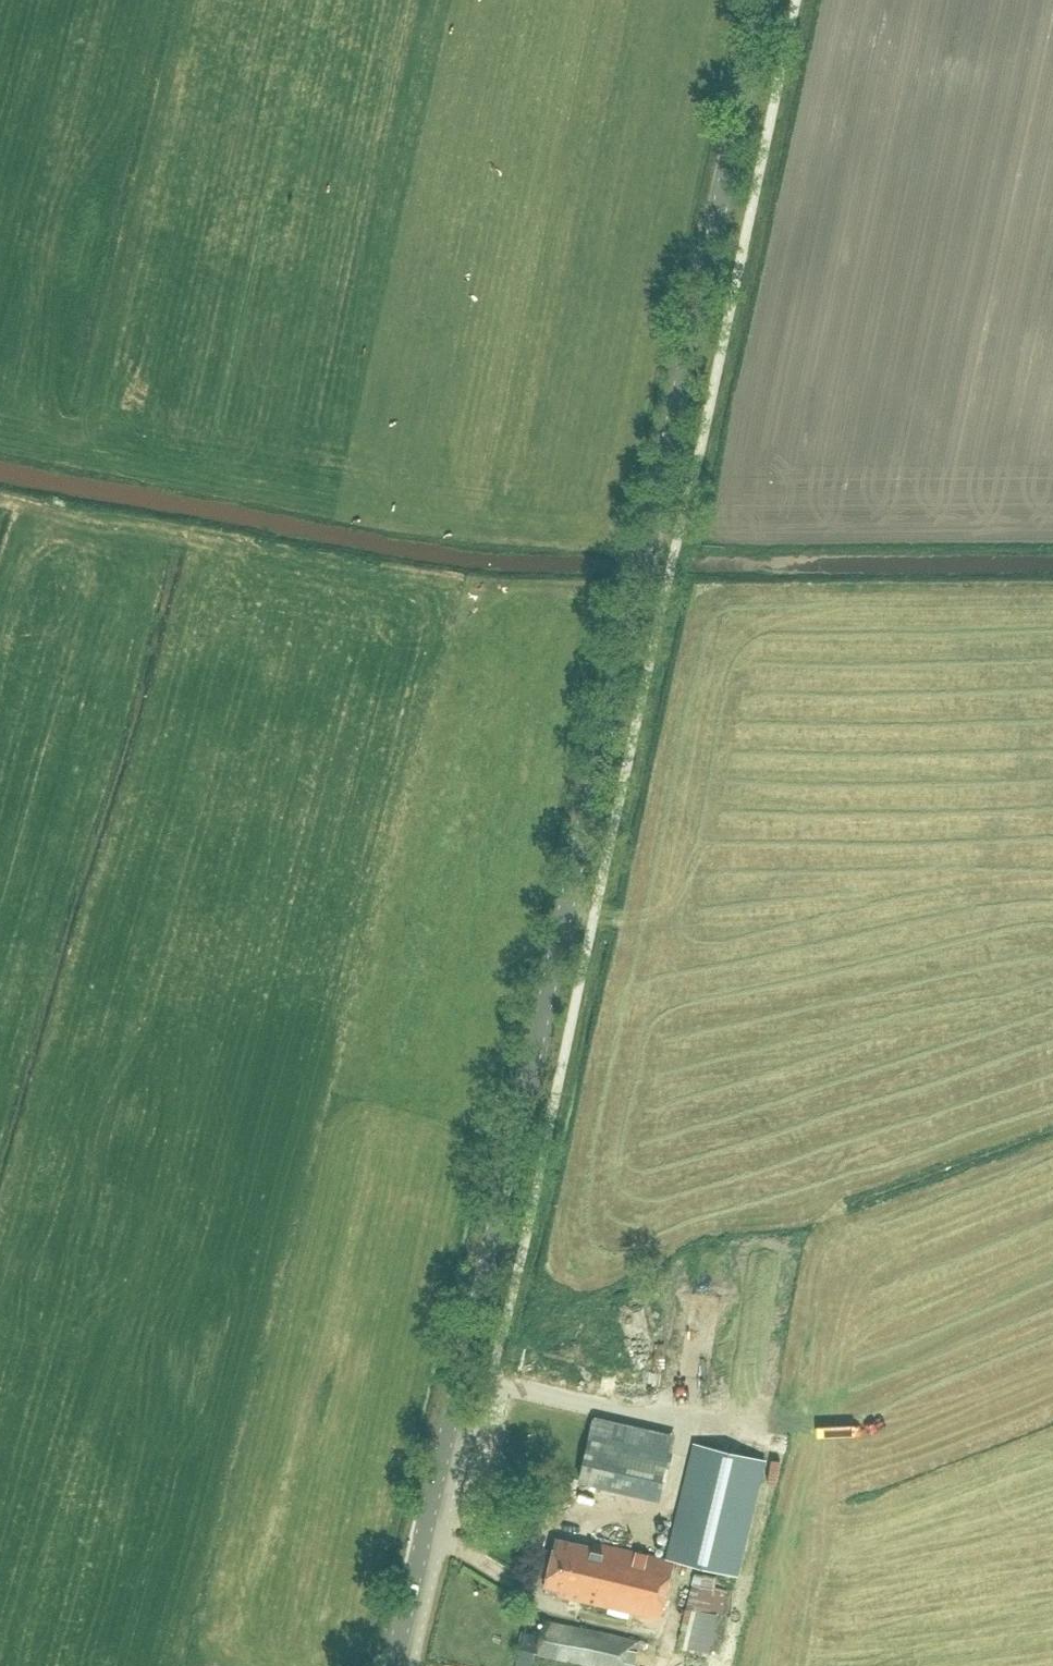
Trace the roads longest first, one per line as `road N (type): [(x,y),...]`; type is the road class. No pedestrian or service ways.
road 1 (tertiary): [(389,1665),(765,0)]

